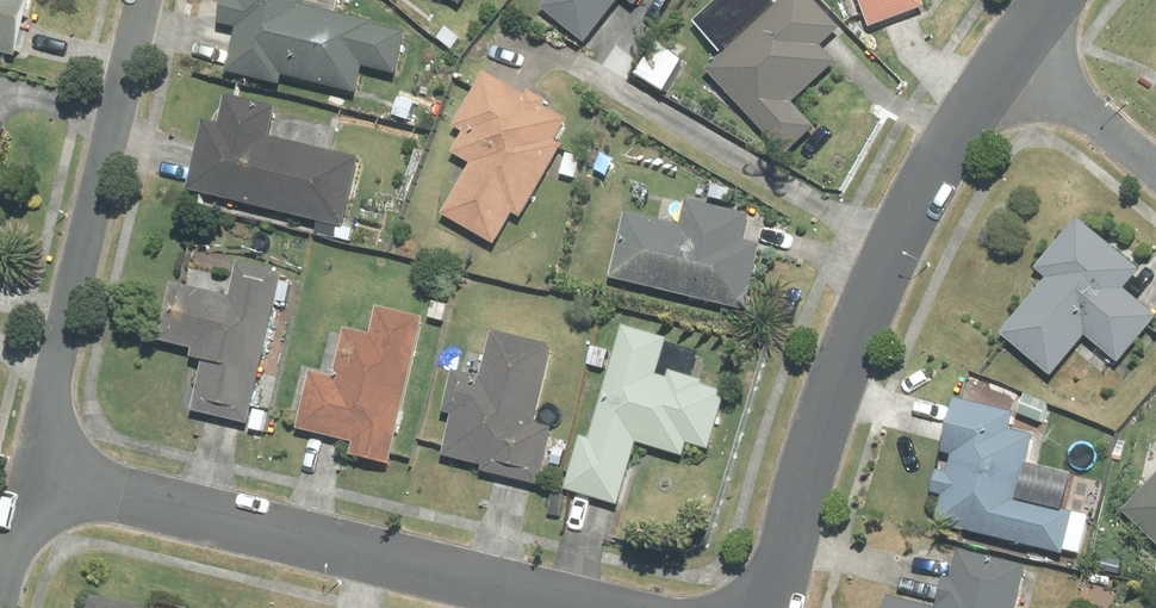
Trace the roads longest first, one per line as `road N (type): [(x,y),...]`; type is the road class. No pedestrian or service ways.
road 1 (residential): [(1019,50),(964,124),(845,352),(806,464),(776,607)]
road 2 (residential): [(35,470),(622,607)]
road 3 (residential): [(35,470),(146,0)]
road 4 (residential): [(1019,50),(1155,169)]
road 5 (residential): [(1,607),(35,470)]

